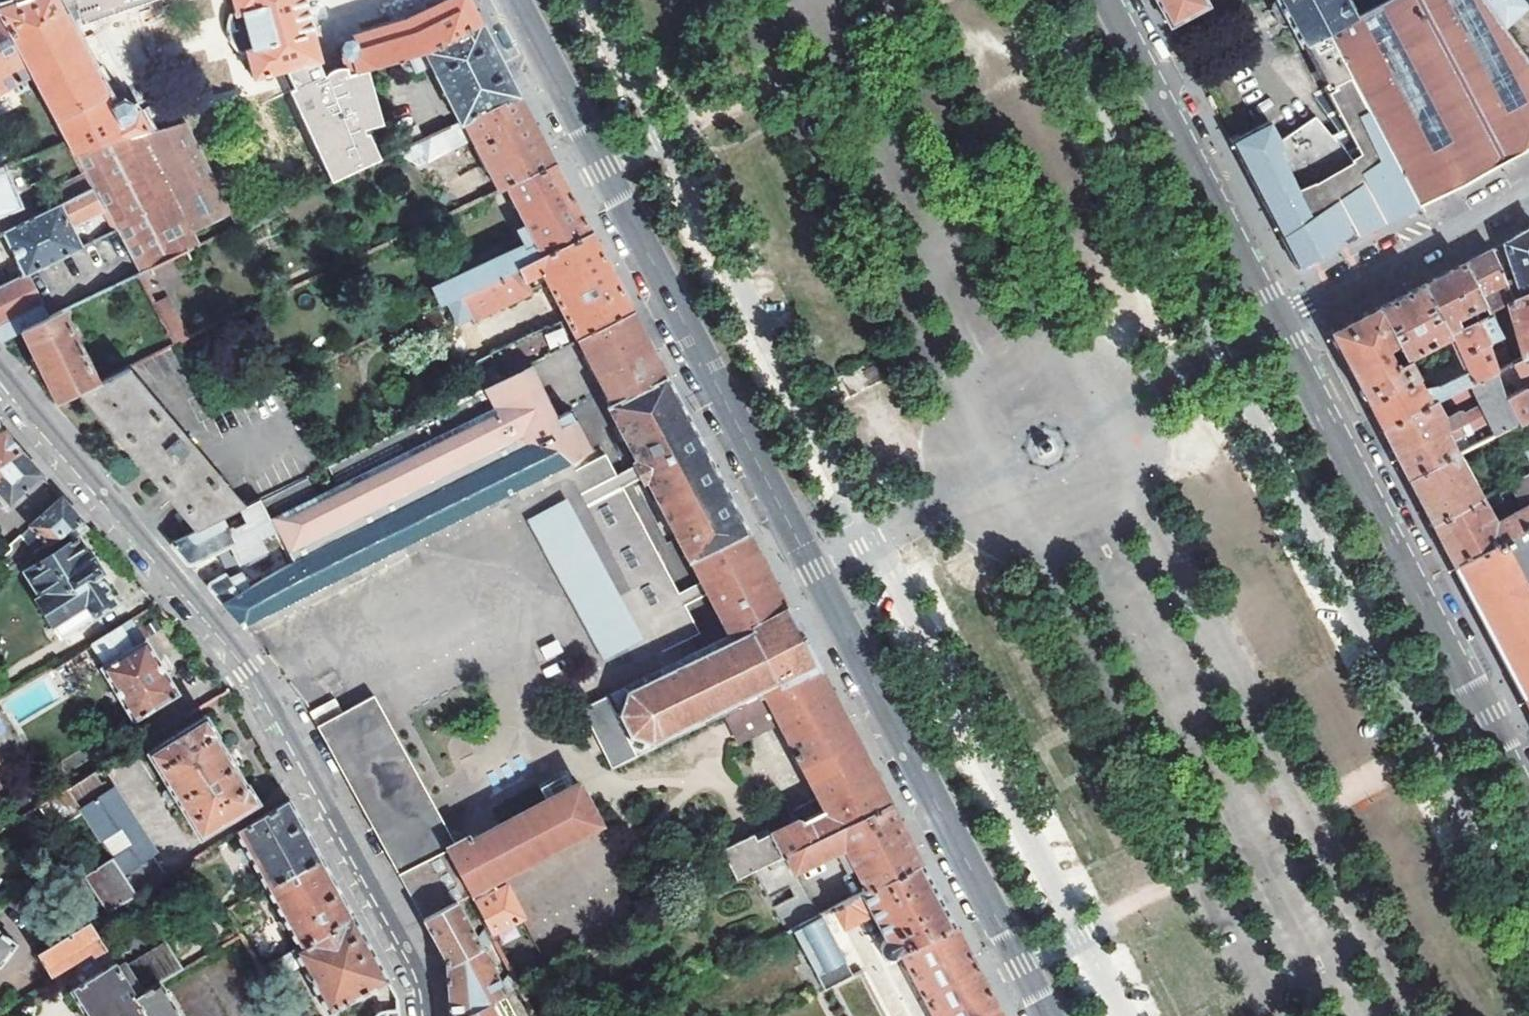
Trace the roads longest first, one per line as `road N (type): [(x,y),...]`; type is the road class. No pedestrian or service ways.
road 1 (tertiary): [(514,0),(1047,1015)]
road 2 (residential): [(431,1015),(427,977),(250,667),(0,370)]
road 3 (tertiary): [(1528,798),(1276,317)]
road 4 (tertiary): [(1276,317),(1108,0)]
road 5 (residential): [(1528,184),(1276,317)]

